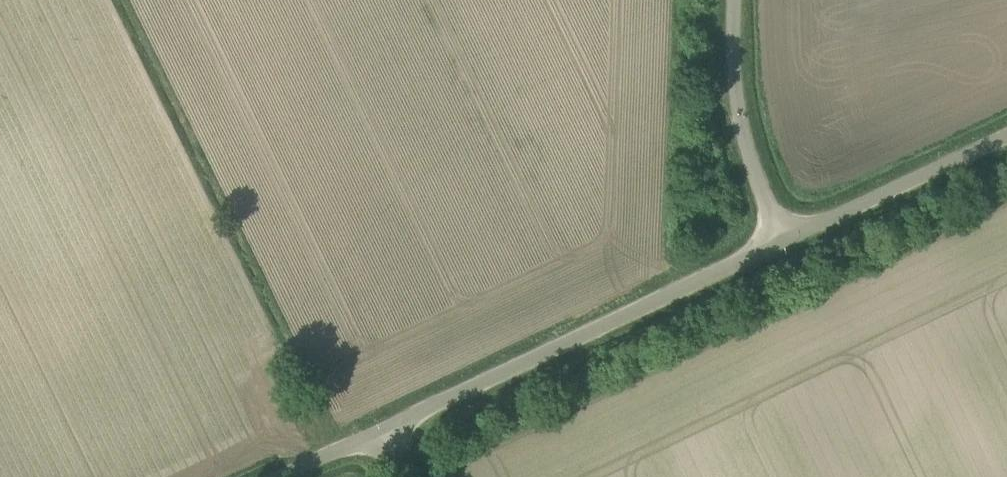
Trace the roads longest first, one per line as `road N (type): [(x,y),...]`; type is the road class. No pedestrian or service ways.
road 1 (unclassified): [(374,427),(772,238)]
road 2 (unclassified): [(772,238),(1006,127)]
road 3 (unclassified): [(772,238),(755,220),(733,167),(721,78),(723,0)]

